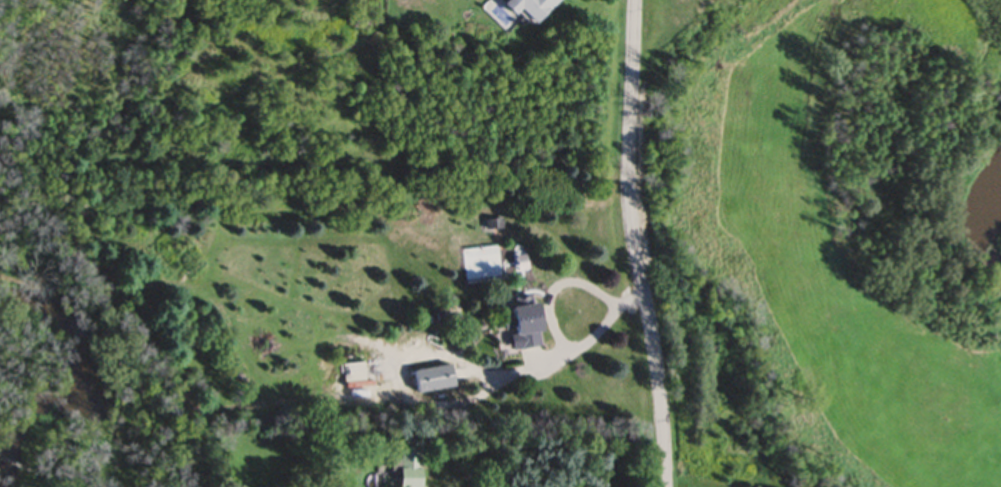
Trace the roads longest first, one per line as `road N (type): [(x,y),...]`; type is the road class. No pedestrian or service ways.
road 1 (residential): [(666,486),(655,347),(628,210),(636,0)]

